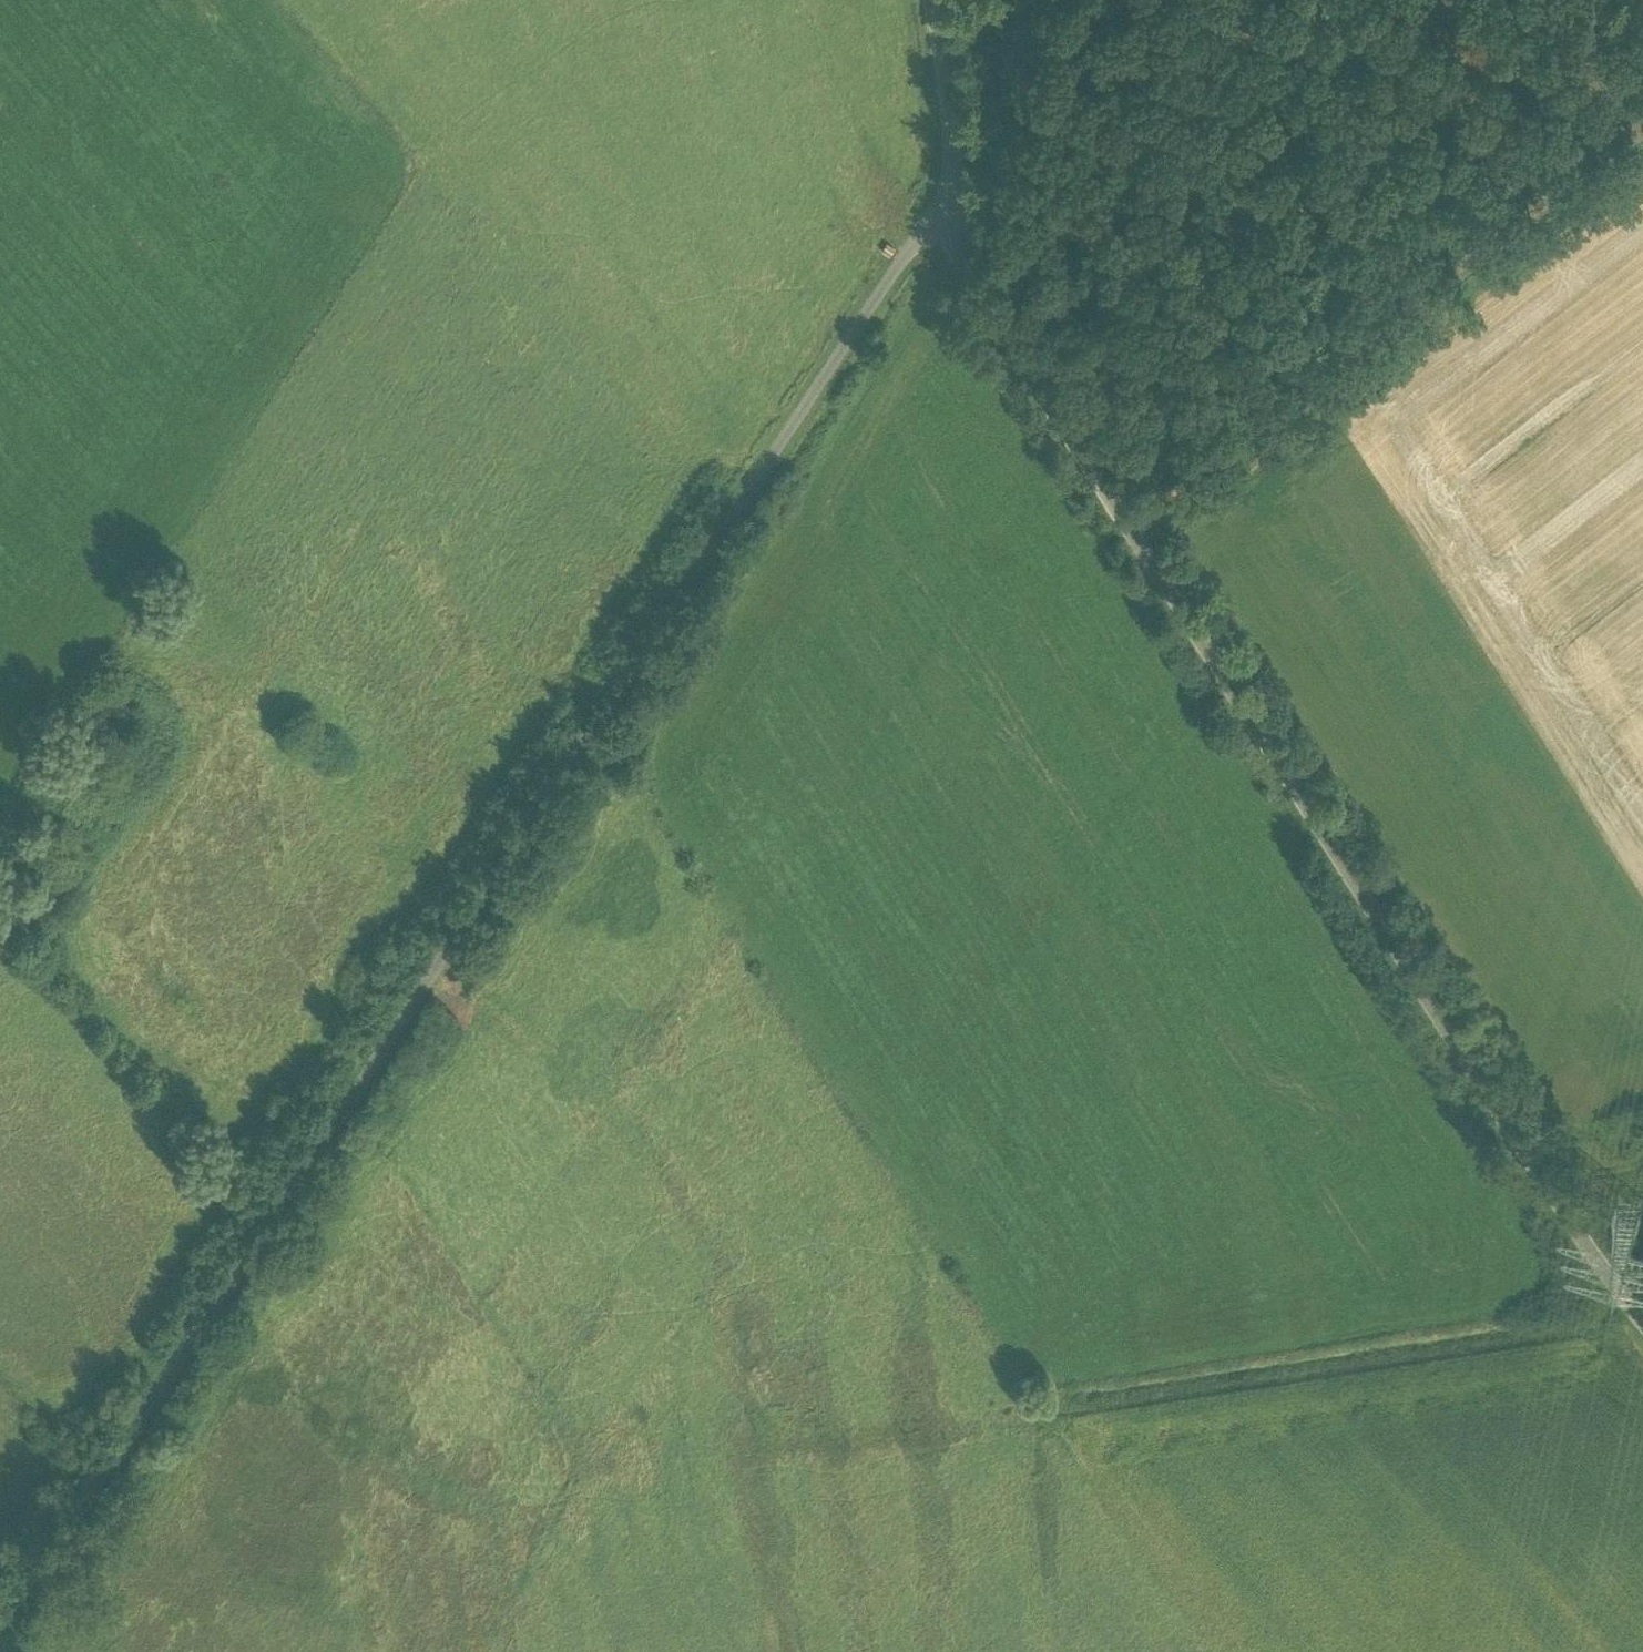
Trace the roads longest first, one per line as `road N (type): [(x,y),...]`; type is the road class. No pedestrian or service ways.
road 1 (unclassified): [(937,0),(954,112),(950,226),(970,279),(1520,1149),(1642,1326)]

